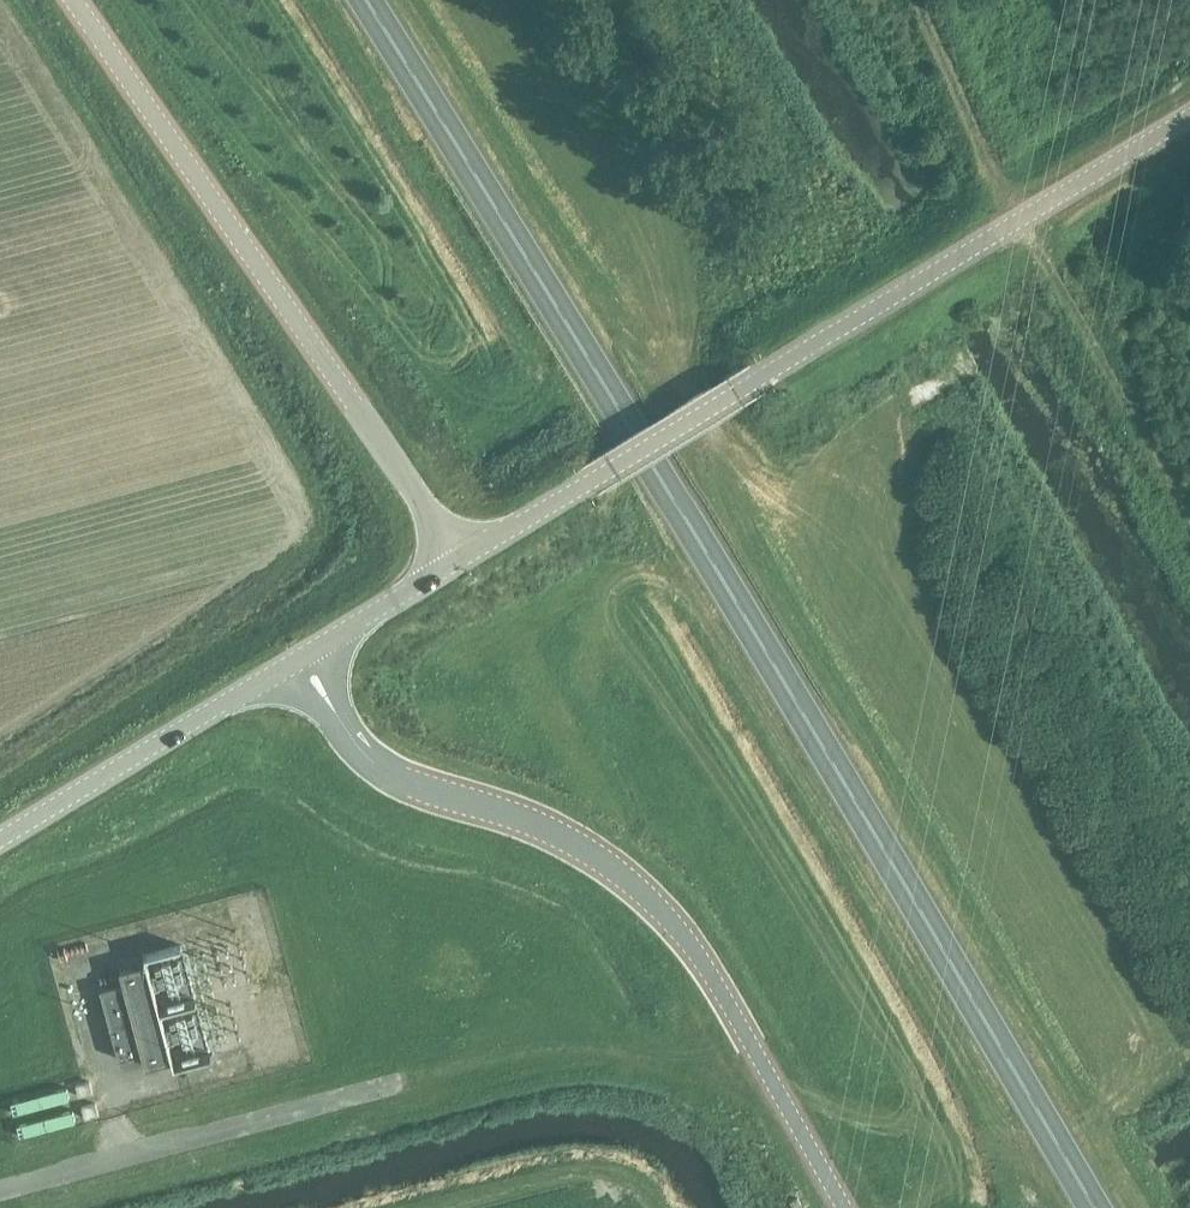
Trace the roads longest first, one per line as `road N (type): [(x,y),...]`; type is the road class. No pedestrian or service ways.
road 1 (trunk): [(1093,1207),(652,440),(374,0)]
road 2 (tertiary): [(458,560),(1189,117)]
road 3 (unclassified): [(844,1207),(711,975),(657,909),(553,833),(429,791),(371,760),(301,656)]
road 4 (unclassified): [(458,560),(74,0)]
road 5 (tertiary): [(0,833),(301,656)]
road 6 (track): [(1022,220),(936,61),(918,0)]
road 7 (tertiary): [(301,656),(458,560)]

